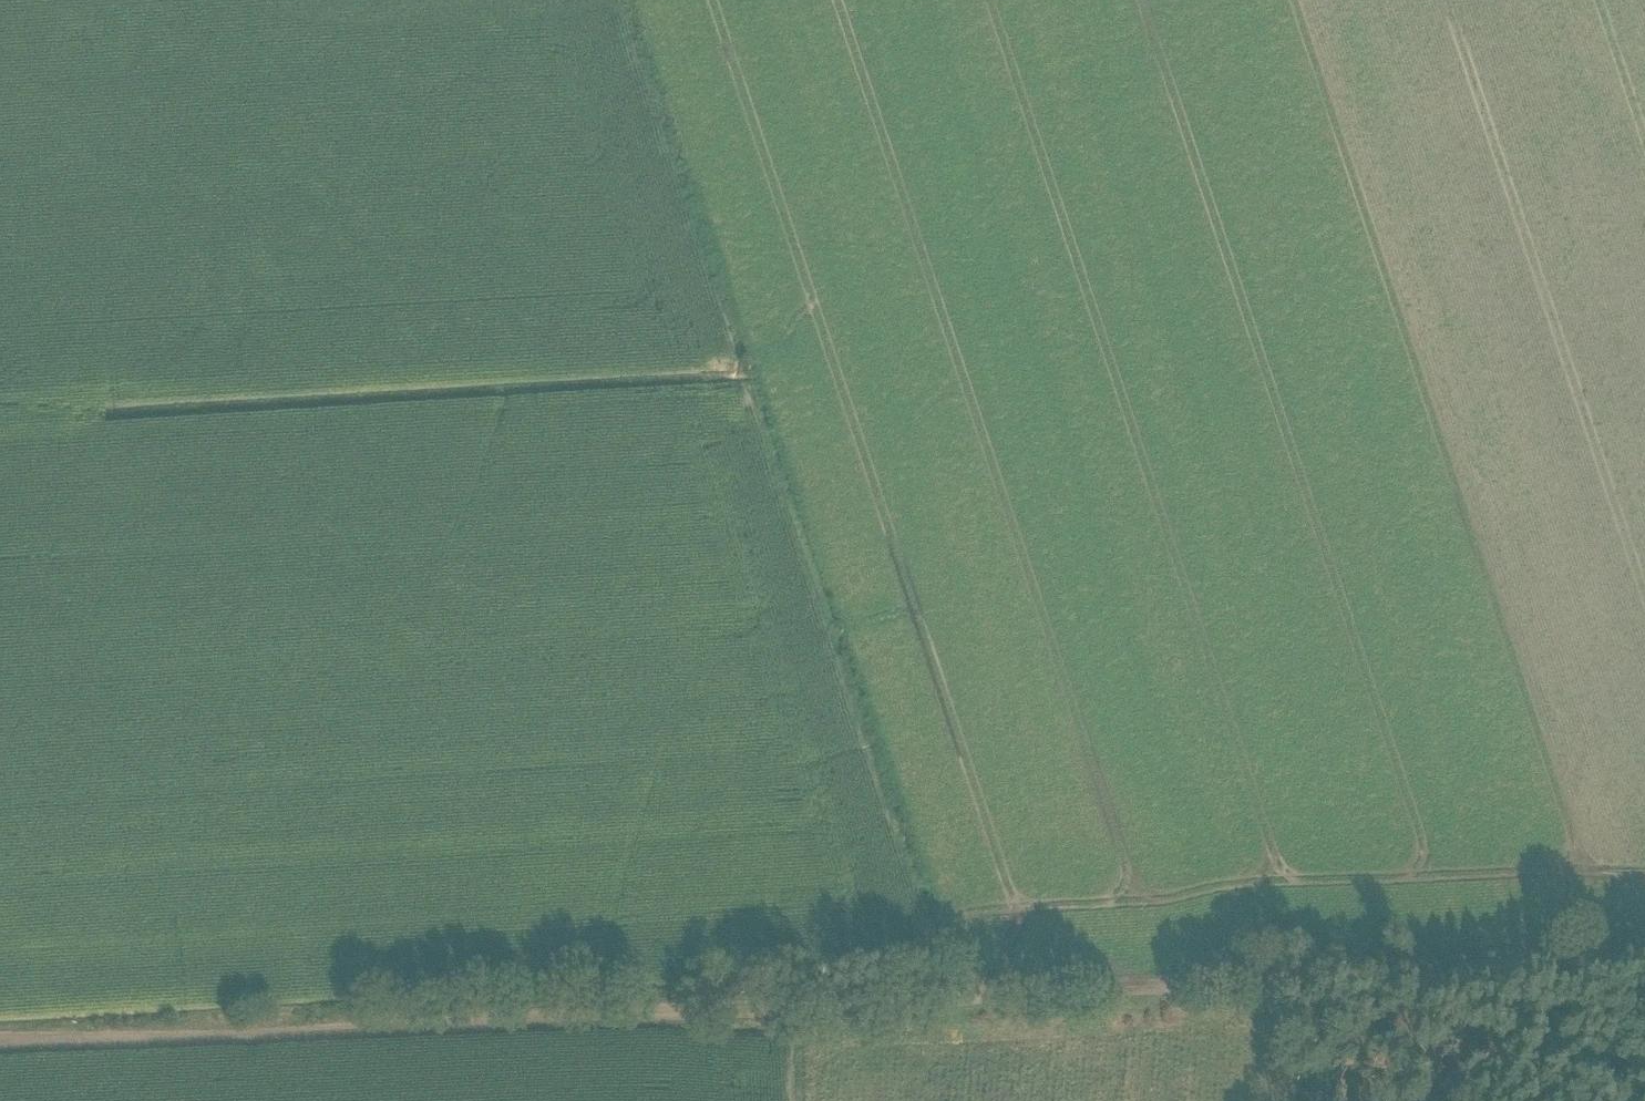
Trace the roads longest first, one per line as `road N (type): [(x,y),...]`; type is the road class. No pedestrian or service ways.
road 1 (track): [(1644,960),(578,1020),(0,1042)]

